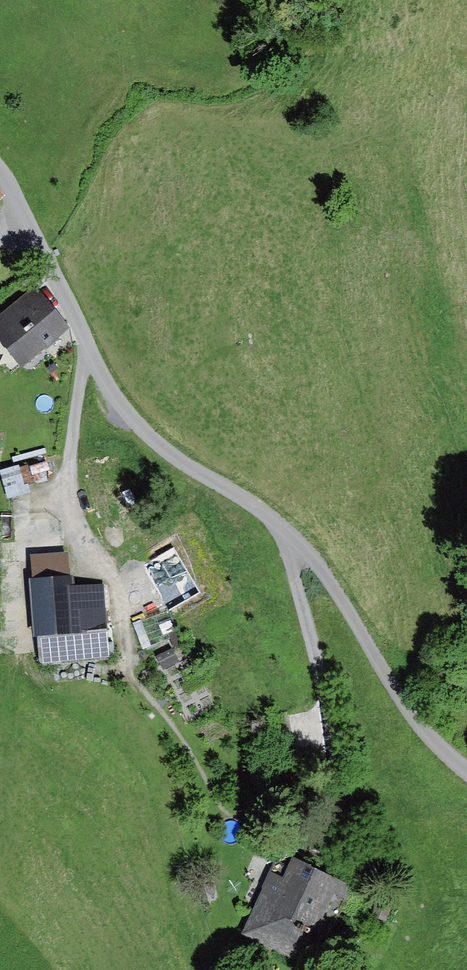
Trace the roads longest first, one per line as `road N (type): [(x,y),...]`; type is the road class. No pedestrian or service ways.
road 1 (track): [(0,174),(115,399),(152,439),(295,541),(419,726),(466,770)]
road 2 (track): [(70,515),(22,550),(12,587),(20,668),(97,668),(119,655),(124,610),(109,568),(88,545)]
road 3 (track): [(88,545),(70,515),(89,346)]

